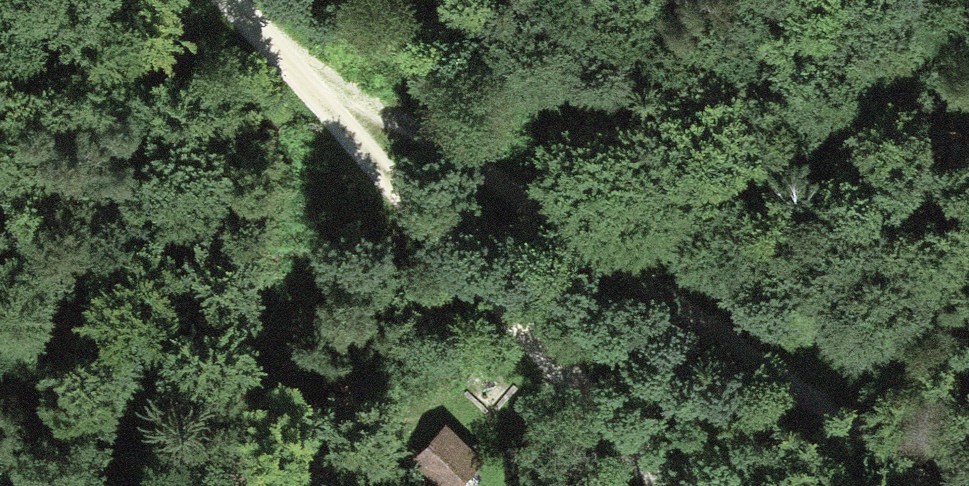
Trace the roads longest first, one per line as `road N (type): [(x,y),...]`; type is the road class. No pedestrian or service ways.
road 1 (track): [(278,56),(488,174),(914,485)]
road 2 (track): [(226,0),(370,170),(660,485)]

